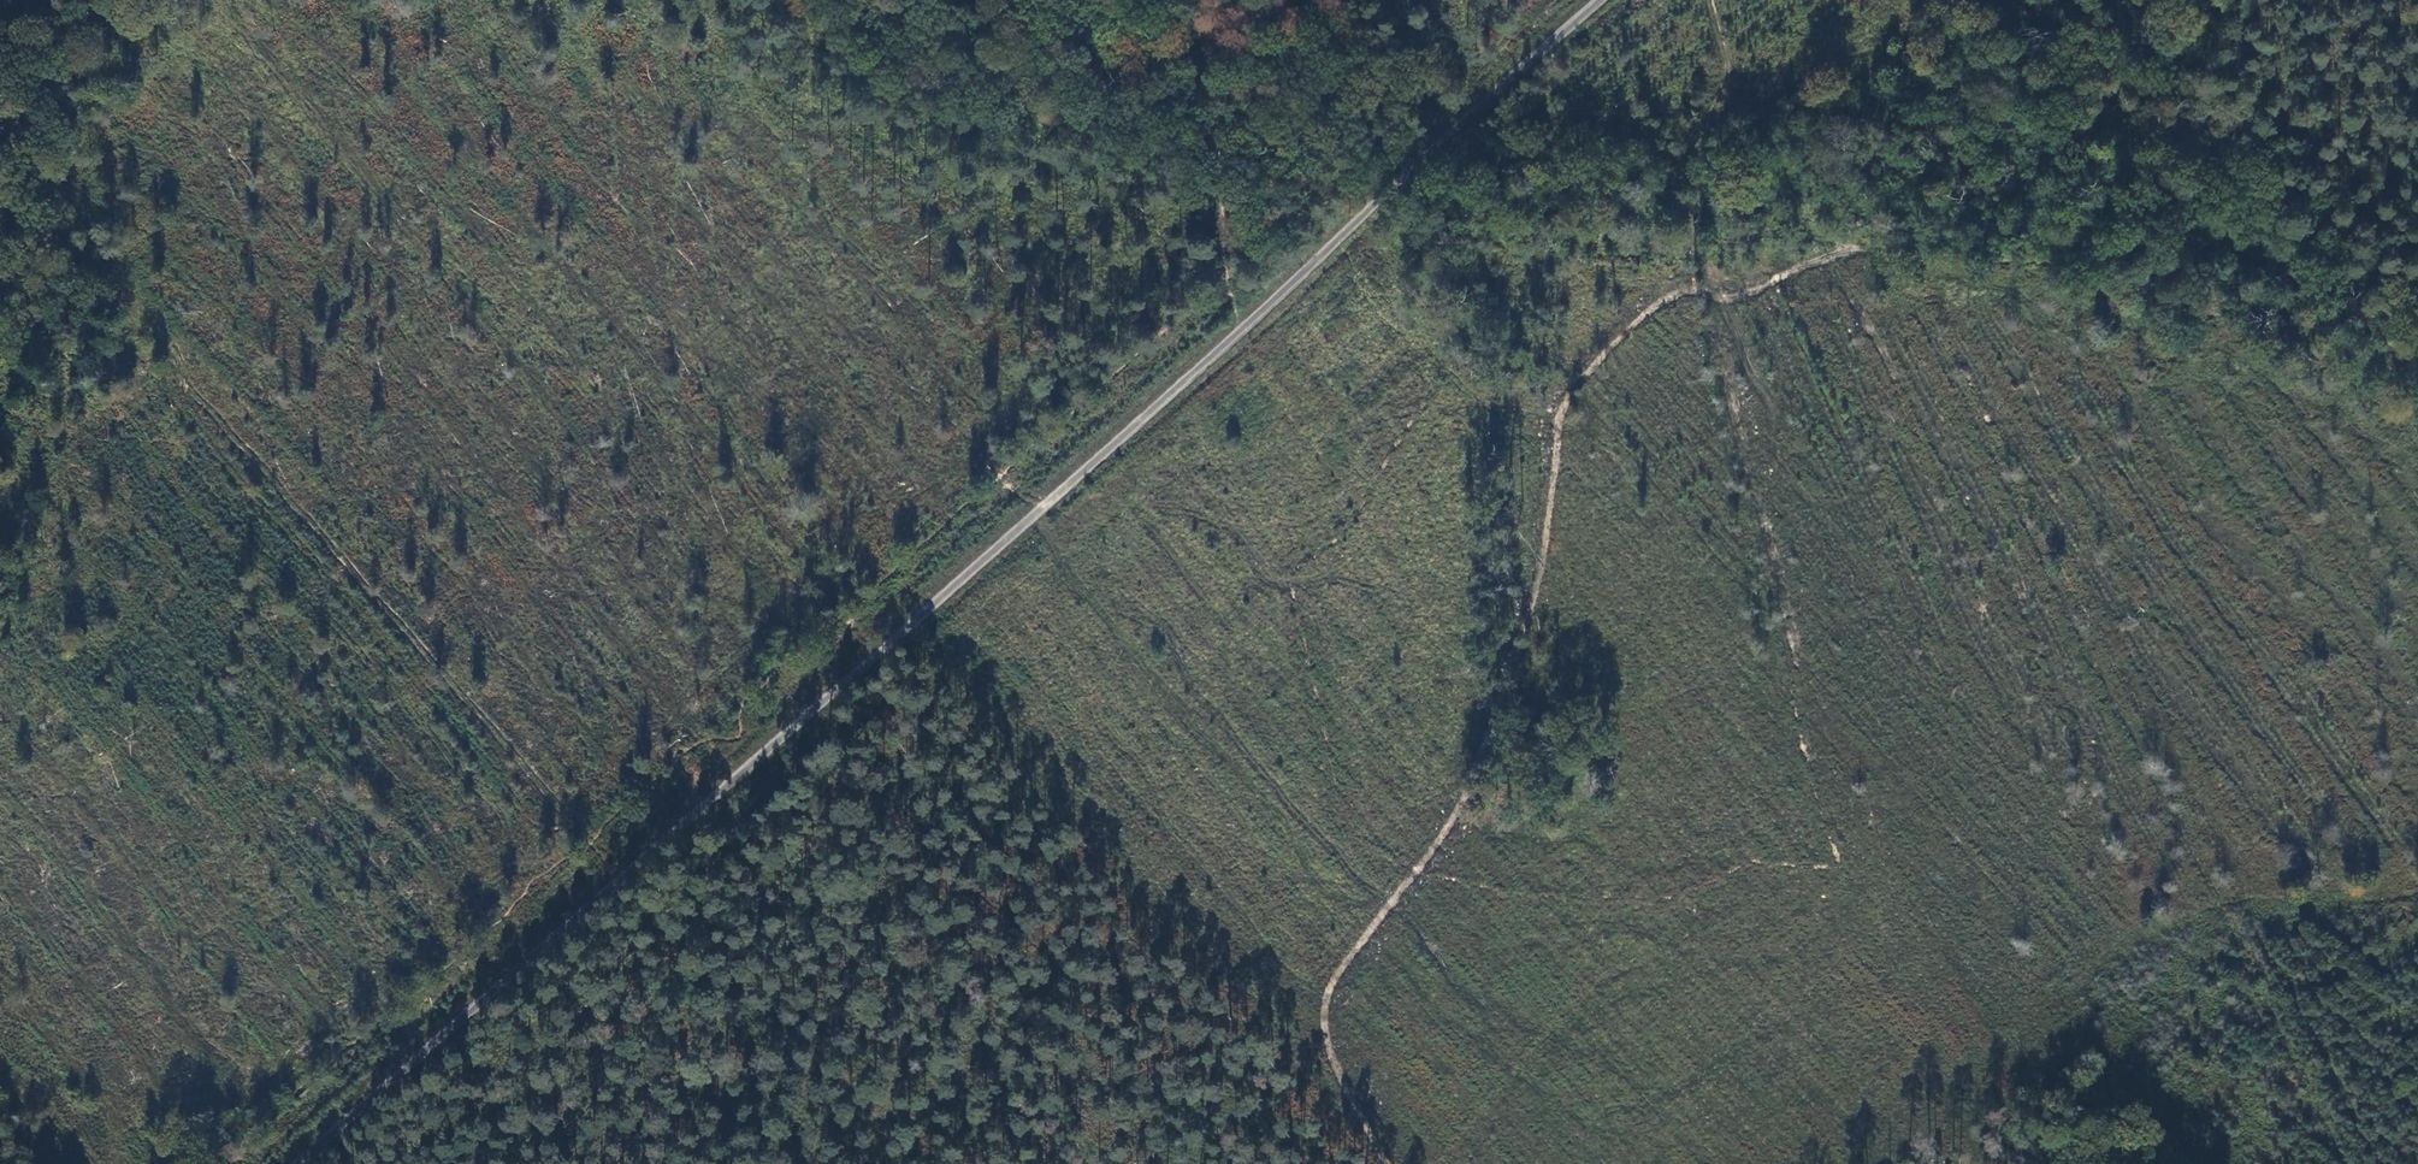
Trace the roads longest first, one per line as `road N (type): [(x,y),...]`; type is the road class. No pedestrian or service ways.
road 1 (track): [(293,1163),(1240,333)]
road 2 (track): [(1240,333),(1599,0)]

